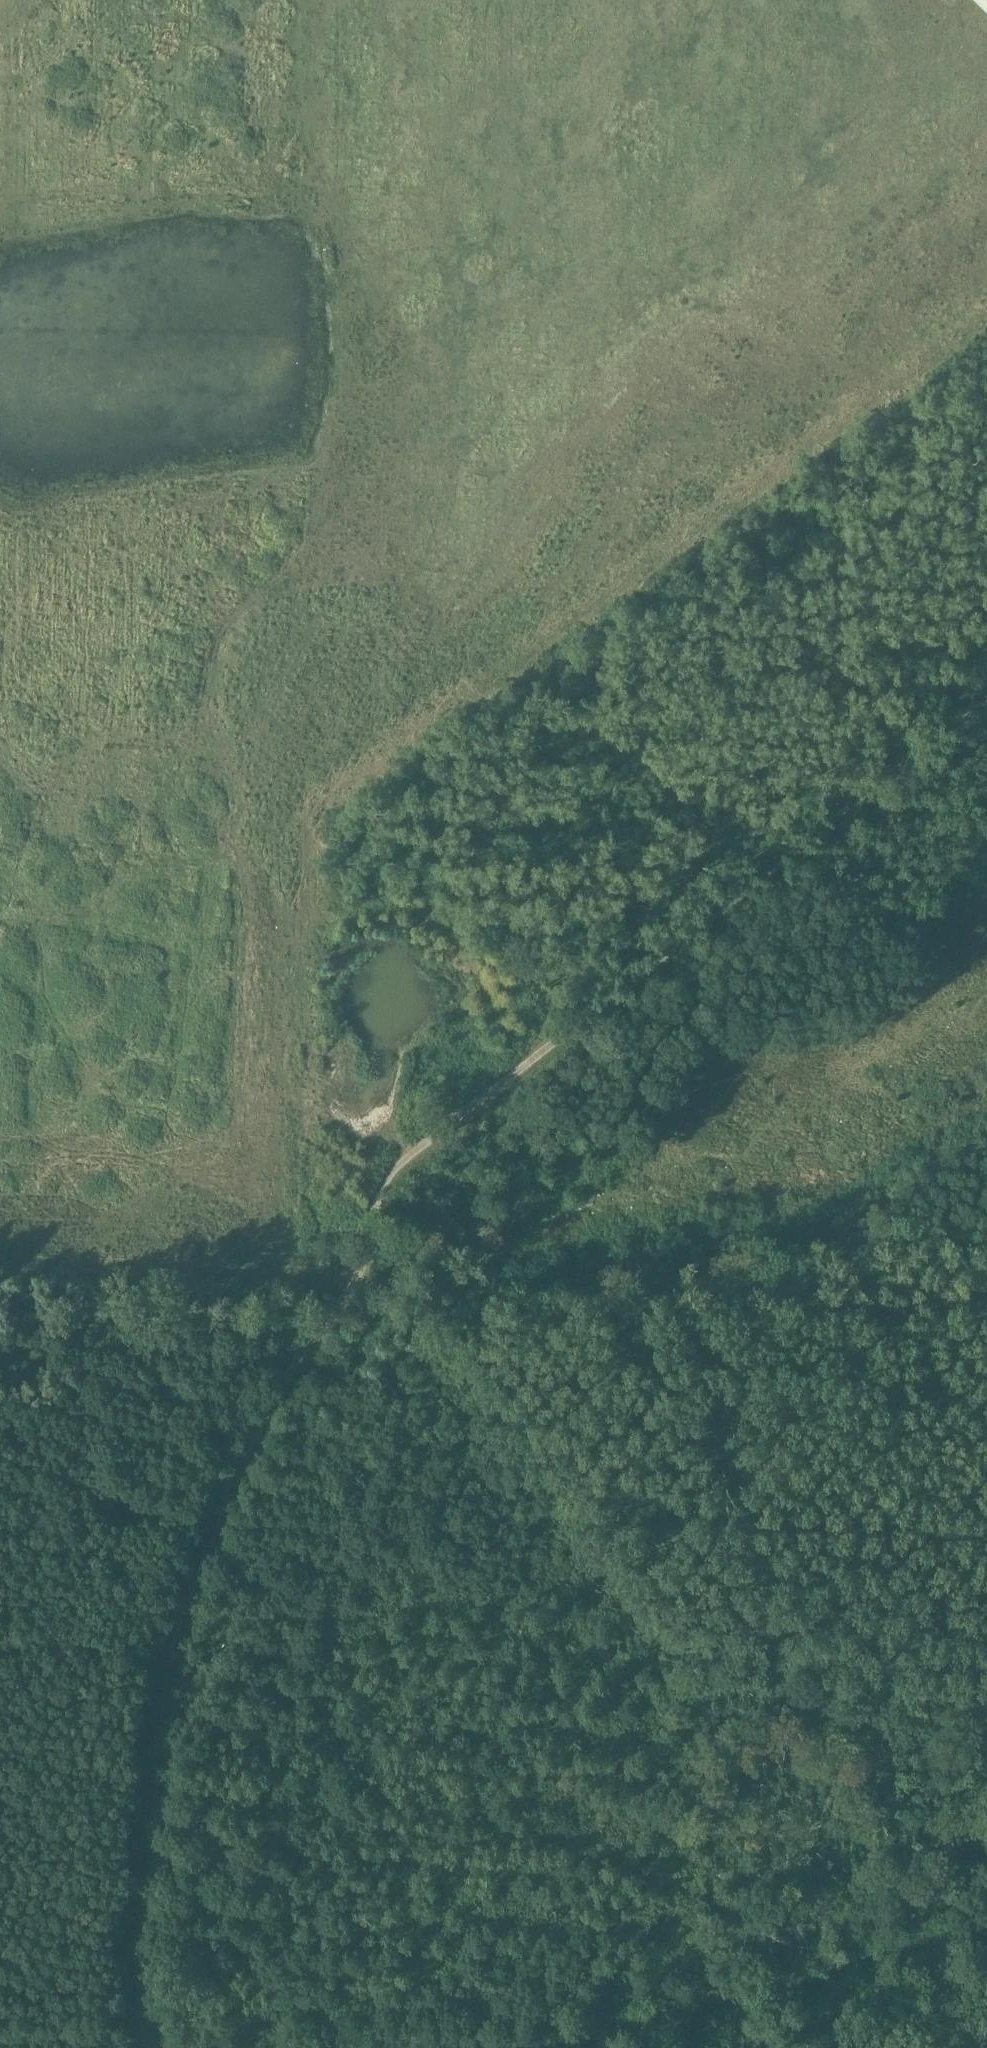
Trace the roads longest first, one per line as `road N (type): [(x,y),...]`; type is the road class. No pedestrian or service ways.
road 1 (track): [(986,686),(387,1177),(358,1278),(279,1384),(170,1648),(136,2047)]
road 2 (track): [(986,1922),(515,2047)]

